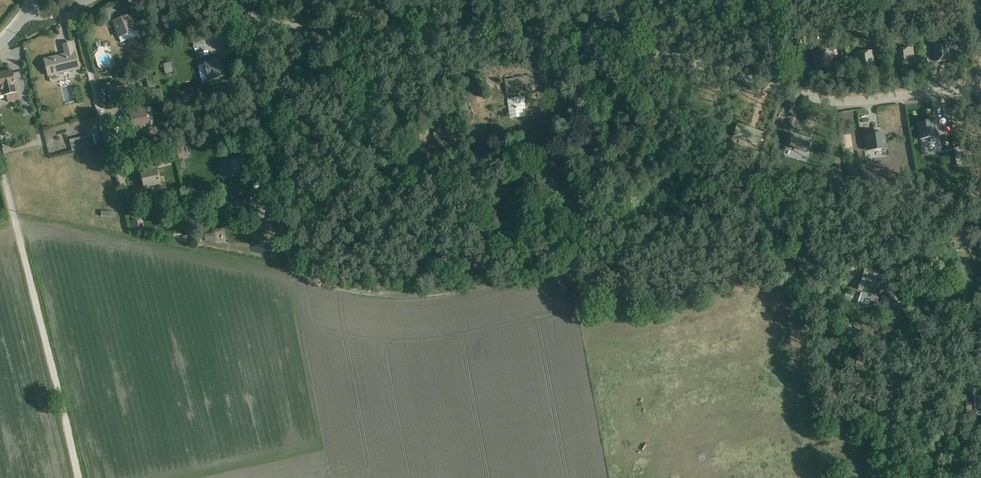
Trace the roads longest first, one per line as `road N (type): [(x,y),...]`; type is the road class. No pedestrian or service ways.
road 1 (unclassified): [(230,0),(287,28),(515,24),(589,32),(676,50),(830,100),(980,85)]
road 2 (track): [(233,3),(290,265),(335,285),(408,294),(564,268)]
road 3 (unclassified): [(77,477),(0,154)]

